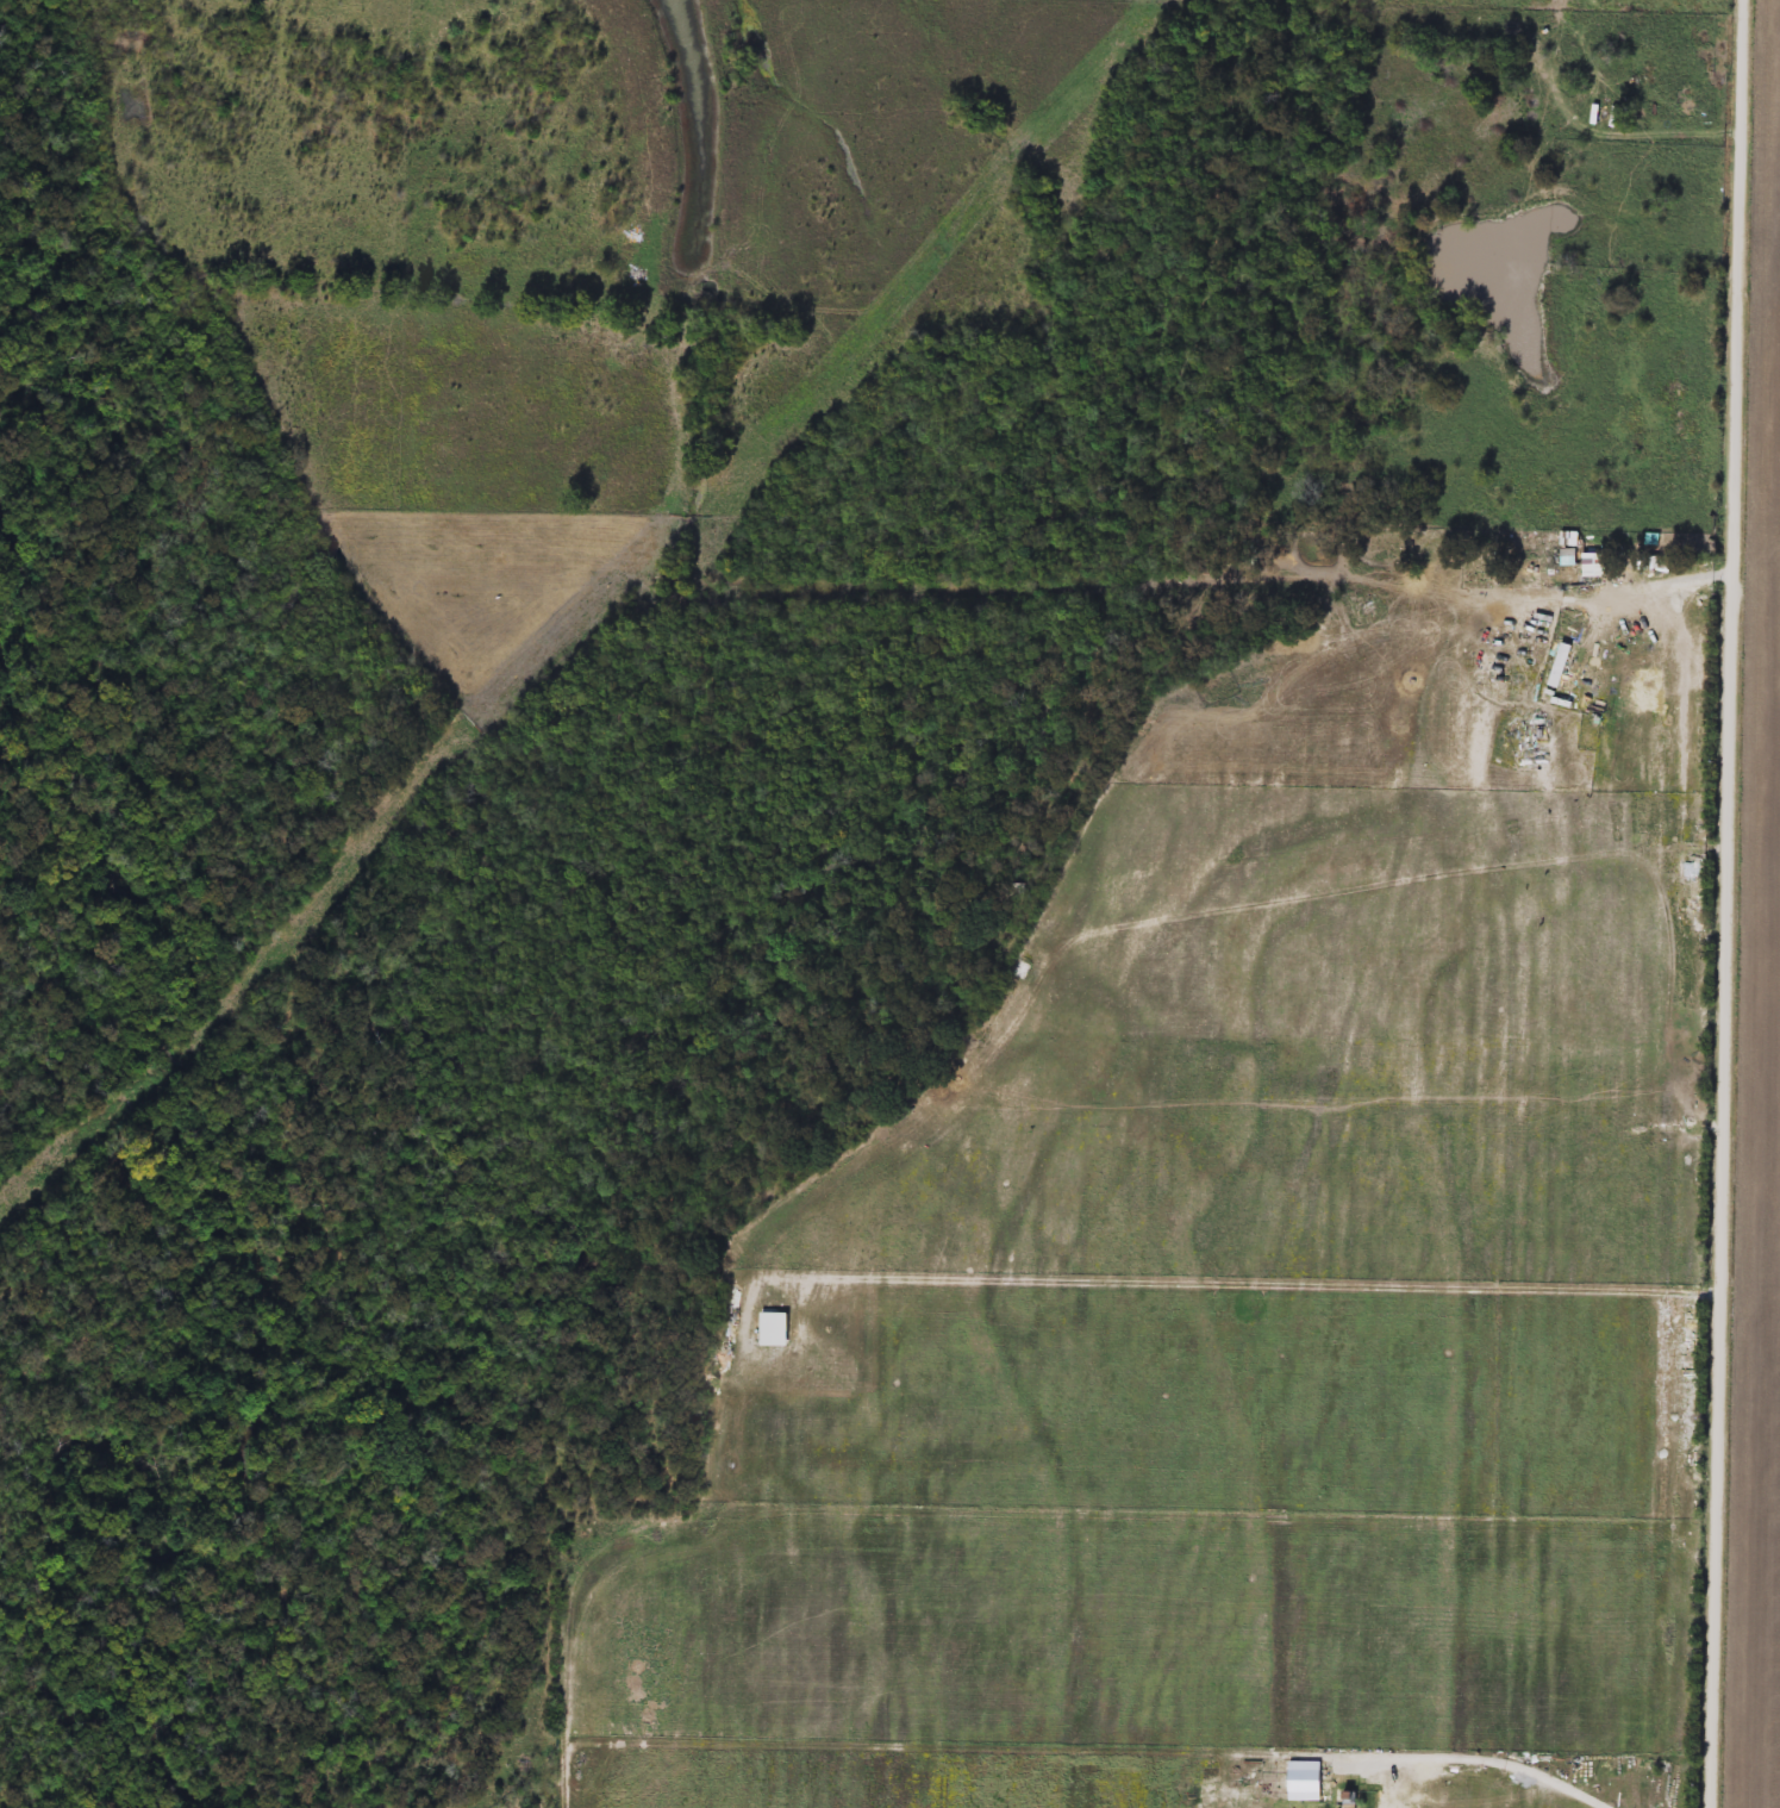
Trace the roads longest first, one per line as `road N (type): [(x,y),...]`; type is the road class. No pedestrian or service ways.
road 1 (residential): [(1706,1807),(1730,0)]

